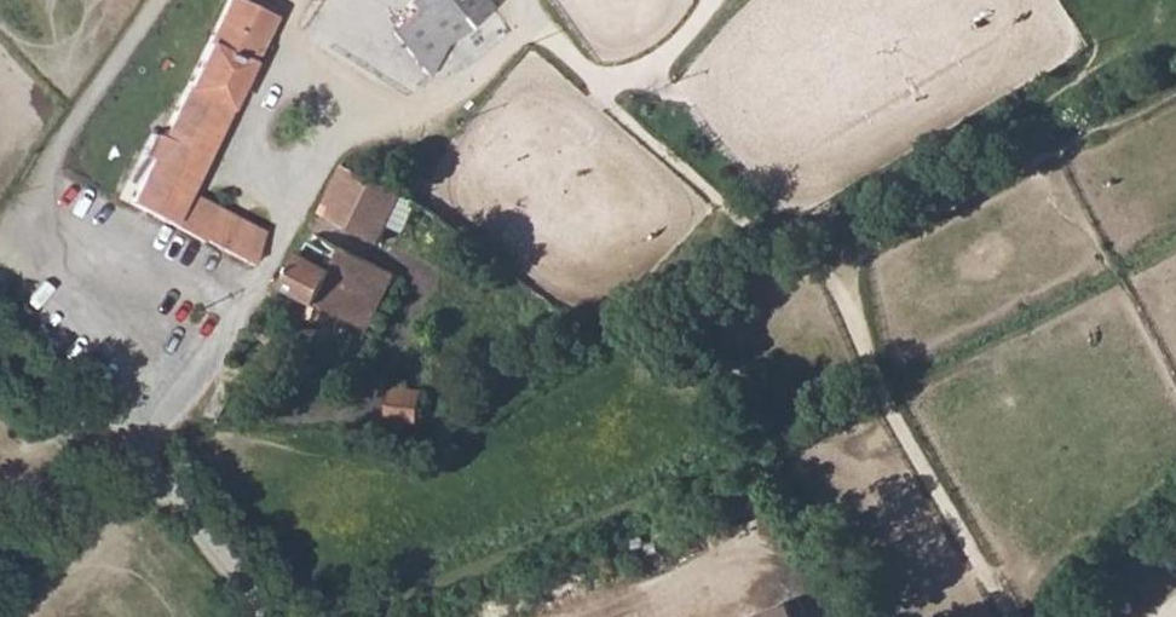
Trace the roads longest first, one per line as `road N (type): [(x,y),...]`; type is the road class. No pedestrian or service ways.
road 1 (track): [(1175,87),(866,240),(857,286),(875,379),(1018,616)]
road 2 (unclassified): [(247,616),(236,587),(156,489),(132,439),(122,340),(59,242)]

